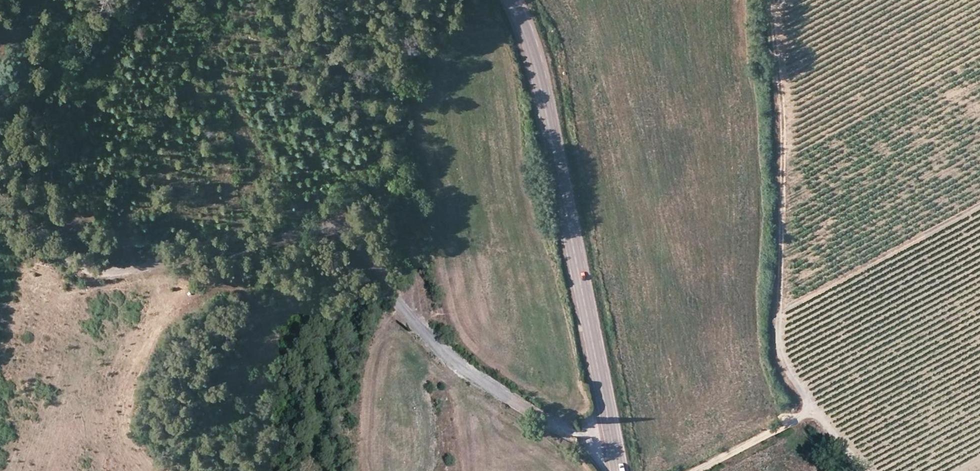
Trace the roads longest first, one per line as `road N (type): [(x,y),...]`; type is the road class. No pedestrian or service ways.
road 1 (track): [(694,470),(813,412),(780,342),(786,172),(773,0)]
road 2 (tertiary): [(618,470),(543,101),(511,0)]
road 3 (track): [(979,204),(781,308)]
road 4 (track): [(352,470),(354,388),(371,334),(393,301)]

